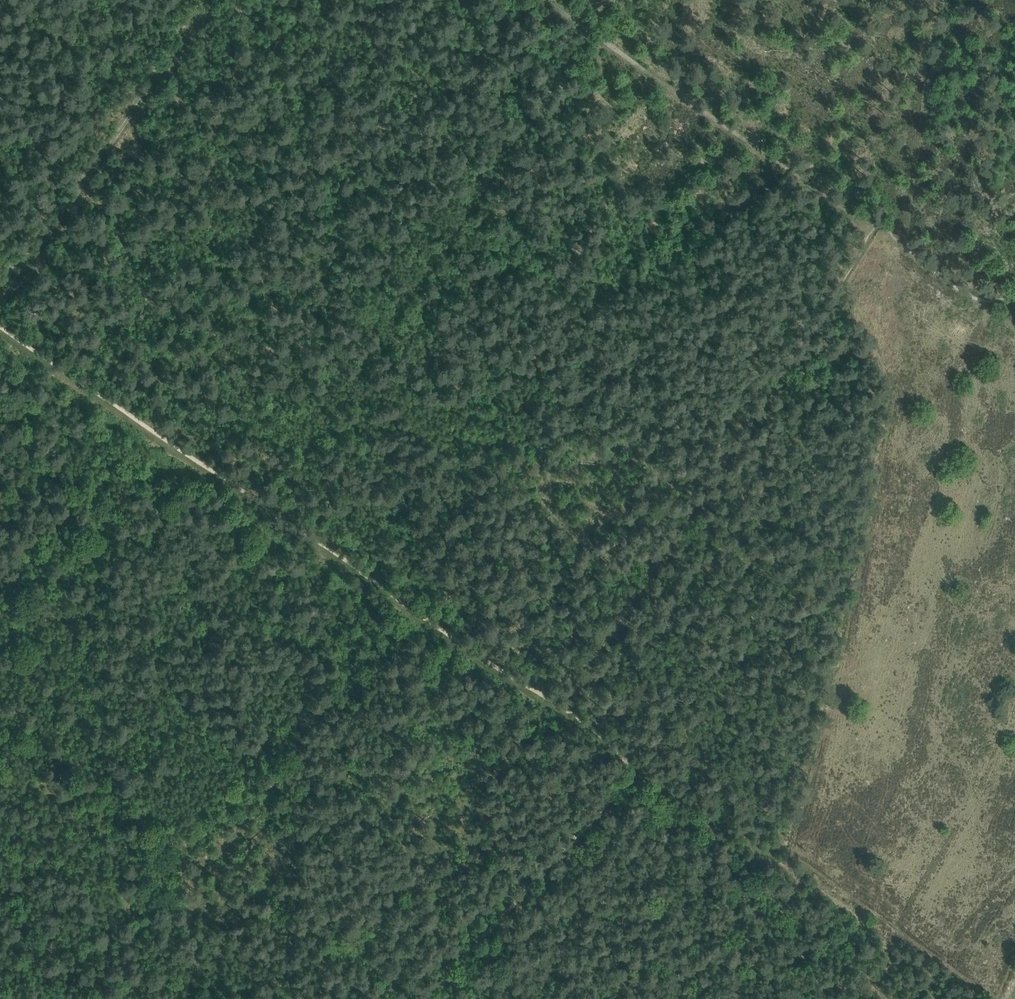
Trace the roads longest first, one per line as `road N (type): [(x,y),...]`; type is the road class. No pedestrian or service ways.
road 1 (track): [(423,998),(633,765),(0,334)]
road 2 (track): [(559,710),(877,231)]
road 3 (track): [(542,0),(877,231)]
road 4 (track): [(27,272),(211,0)]

